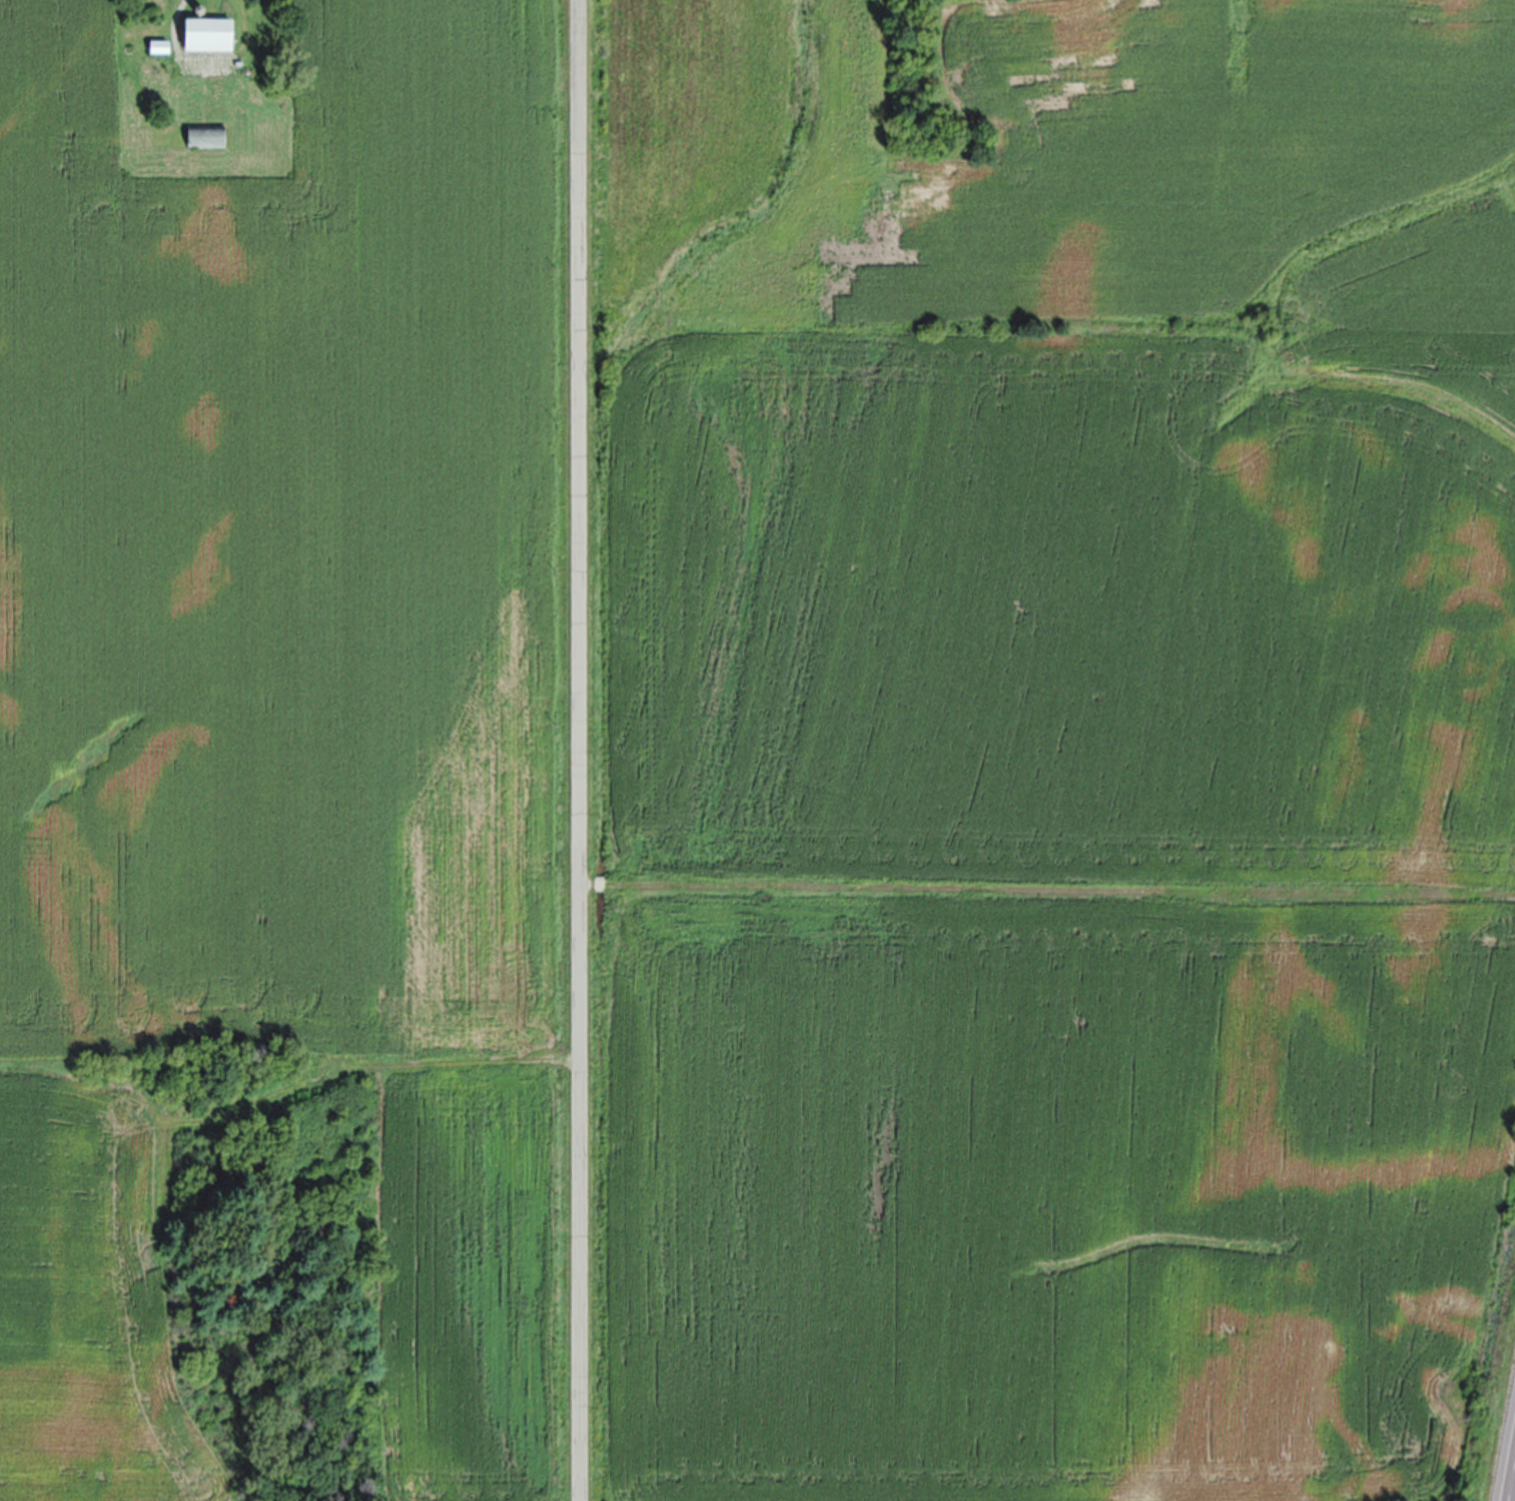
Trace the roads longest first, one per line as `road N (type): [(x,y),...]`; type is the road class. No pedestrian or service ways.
road 1 (residential): [(581,1500),(579,0)]

